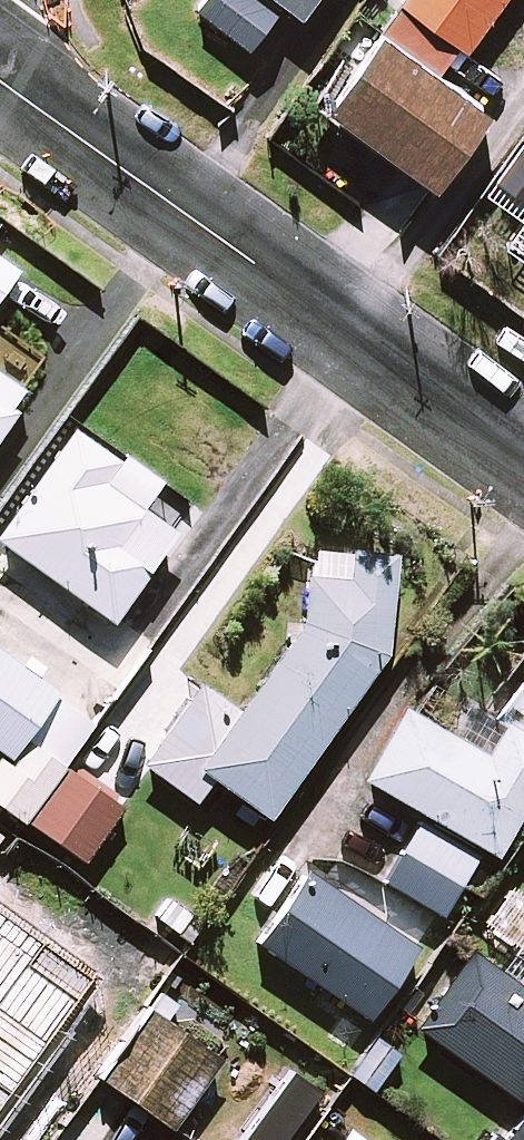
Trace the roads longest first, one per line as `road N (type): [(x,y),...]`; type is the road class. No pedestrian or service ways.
road 1 (residential): [(0,78),(523,456)]

